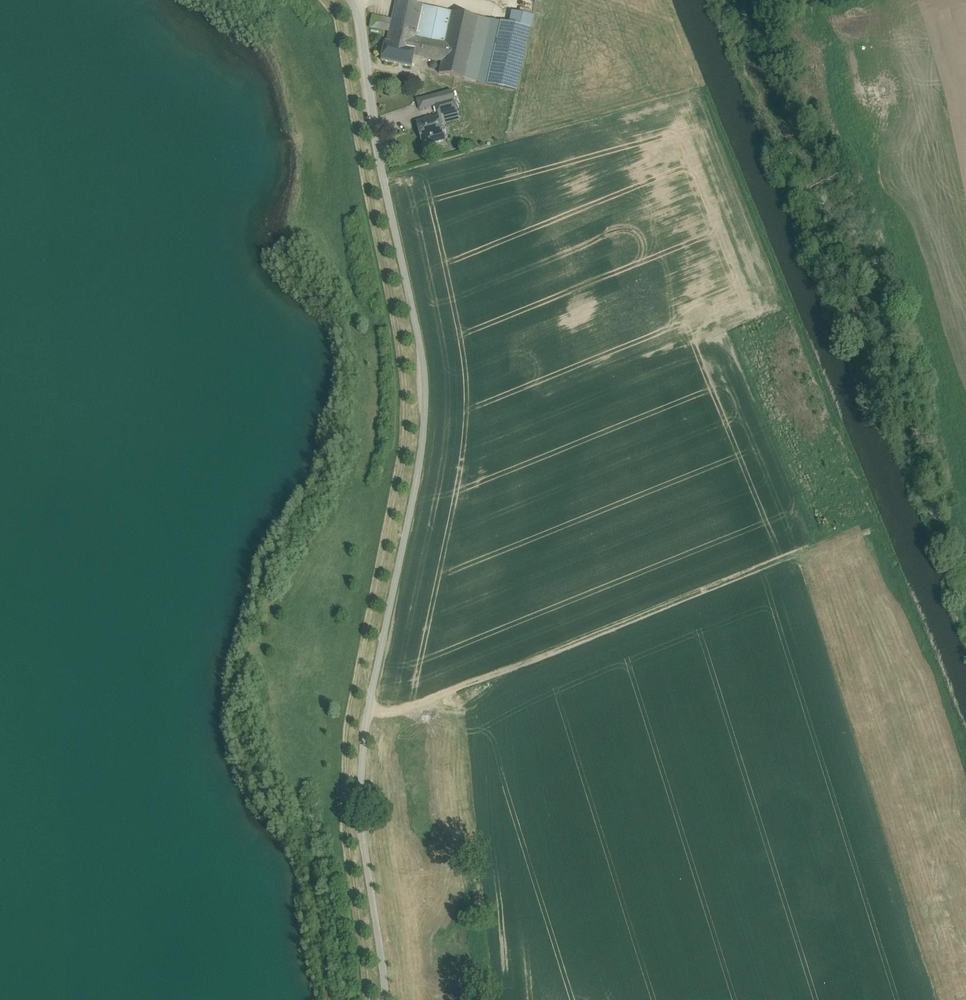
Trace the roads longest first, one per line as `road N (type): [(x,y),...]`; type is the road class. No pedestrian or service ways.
road 1 (track): [(386,999),(362,773),(416,487),(425,375),(354,0)]

